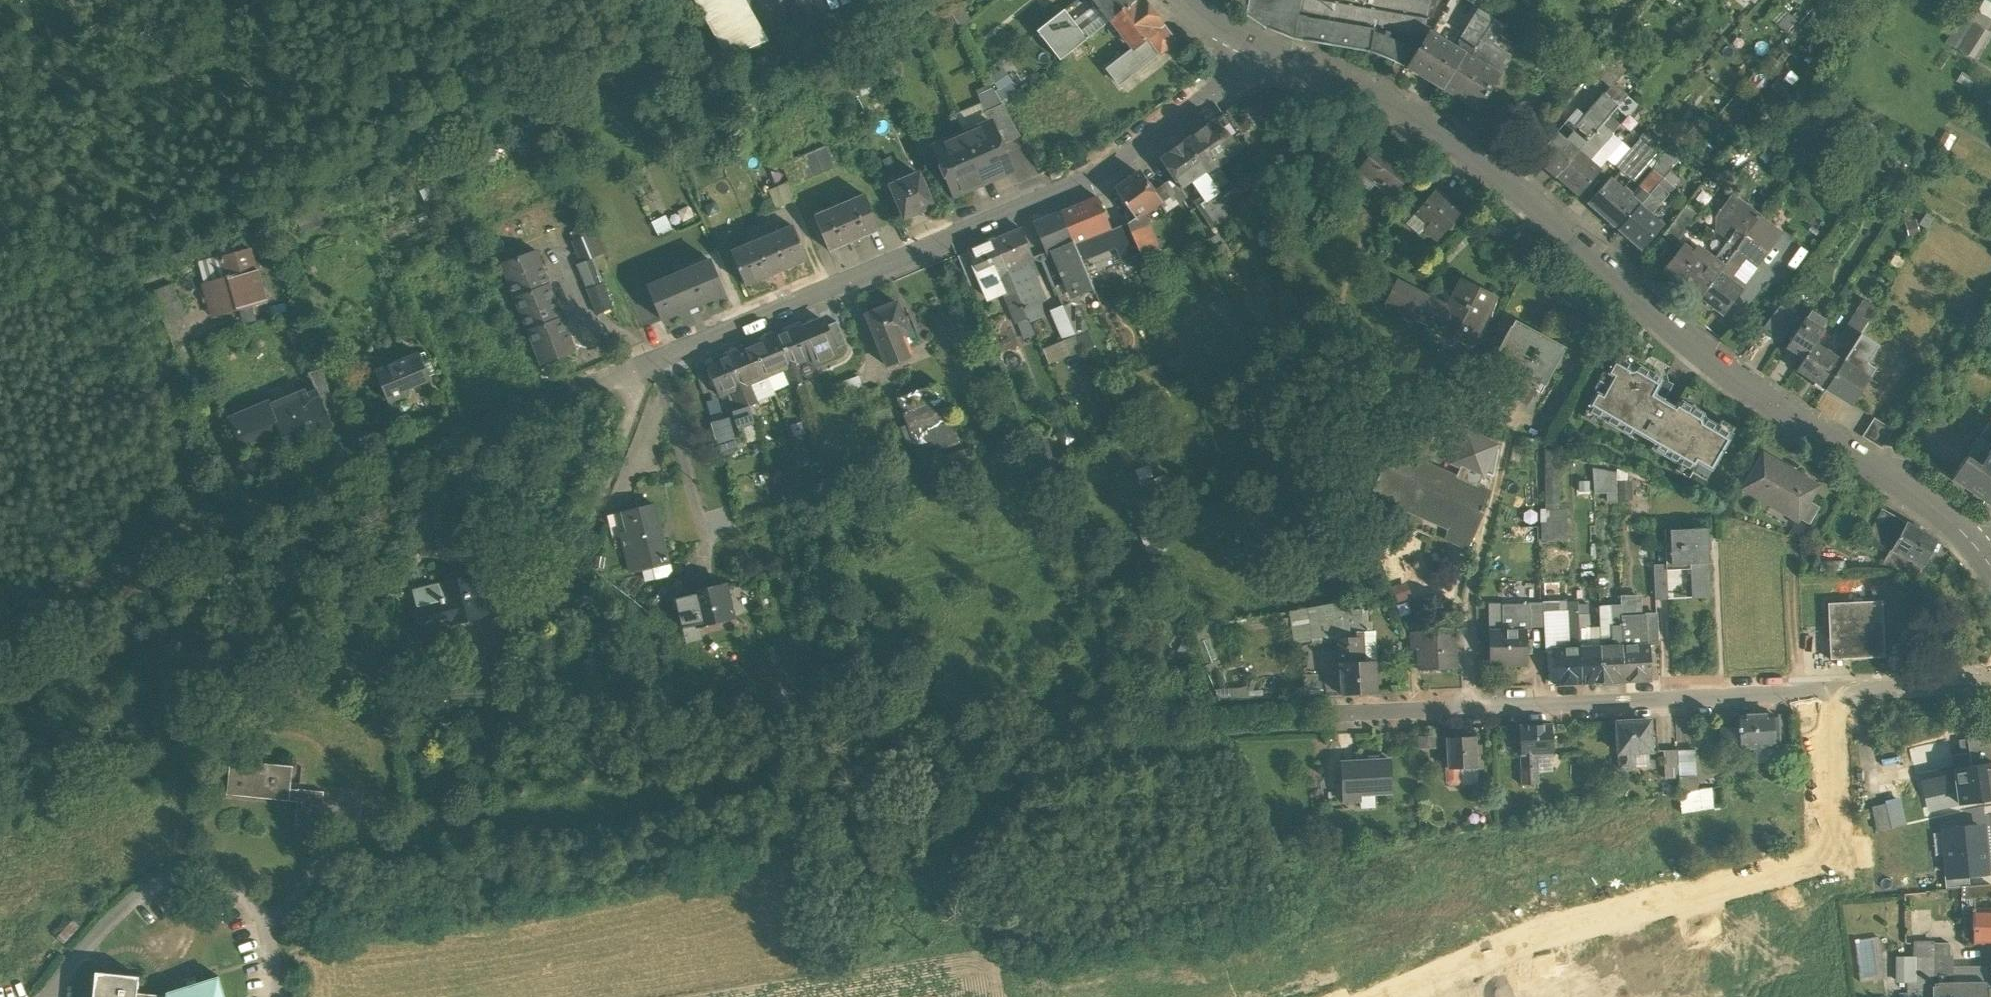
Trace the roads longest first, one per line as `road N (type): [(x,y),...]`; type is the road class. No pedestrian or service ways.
road 1 (residential): [(1267,47),(1104,164),(655,357),(255,517)]
road 2 (tertiary): [(1267,47),(1345,77),(1429,125),(1672,327),(1925,498),(1980,547)]
road 3 (residential): [(1824,688),(1836,861),(1622,911),(1398,996)]
road 4 (residential): [(1824,688),(1342,711)]
road 5 (track): [(255,517),(0,634)]
road 6 (residential): [(1990,679),(1824,688)]

